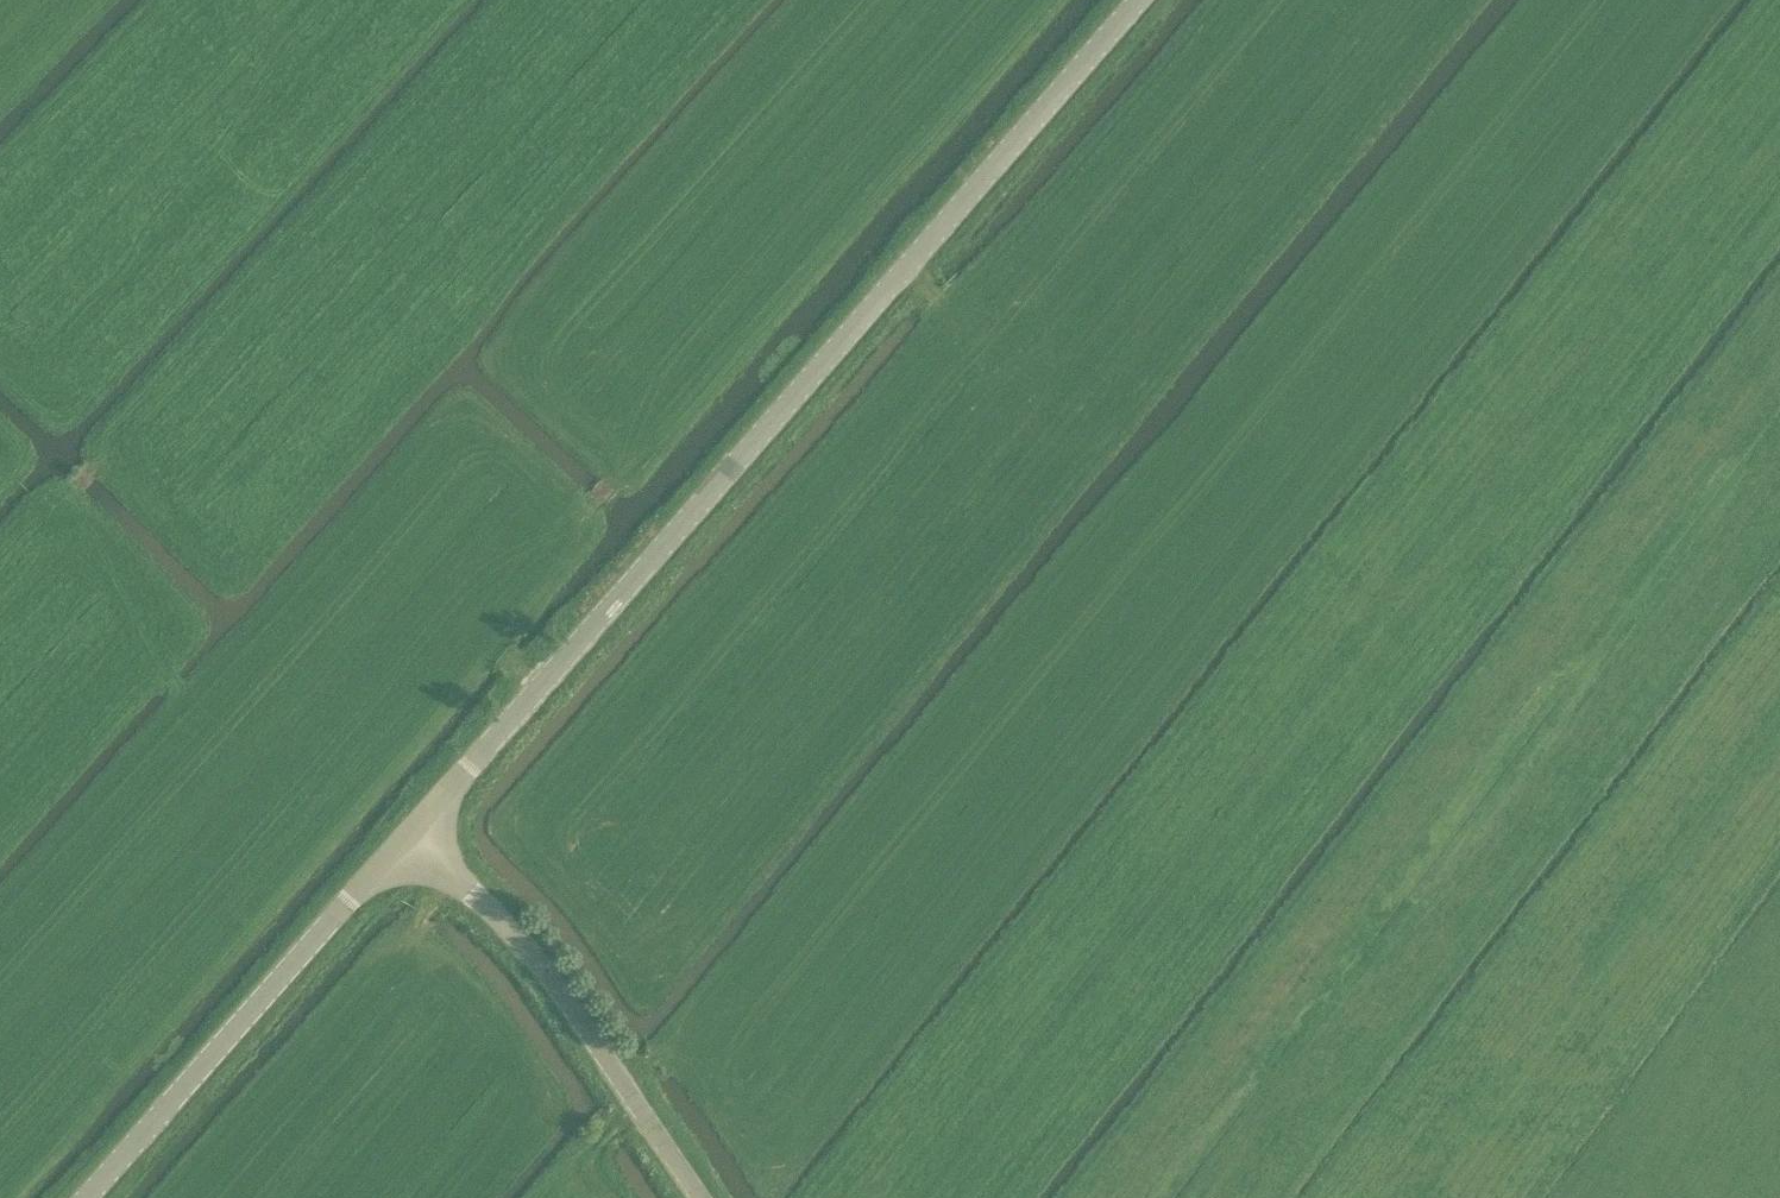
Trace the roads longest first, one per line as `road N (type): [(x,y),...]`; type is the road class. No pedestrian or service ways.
road 1 (unclassified): [(410,835),(1128,0)]
road 2 (unclassified): [(88,1197),(410,835)]
road 3 (unclassified): [(702,1197),(547,971),(410,835)]

